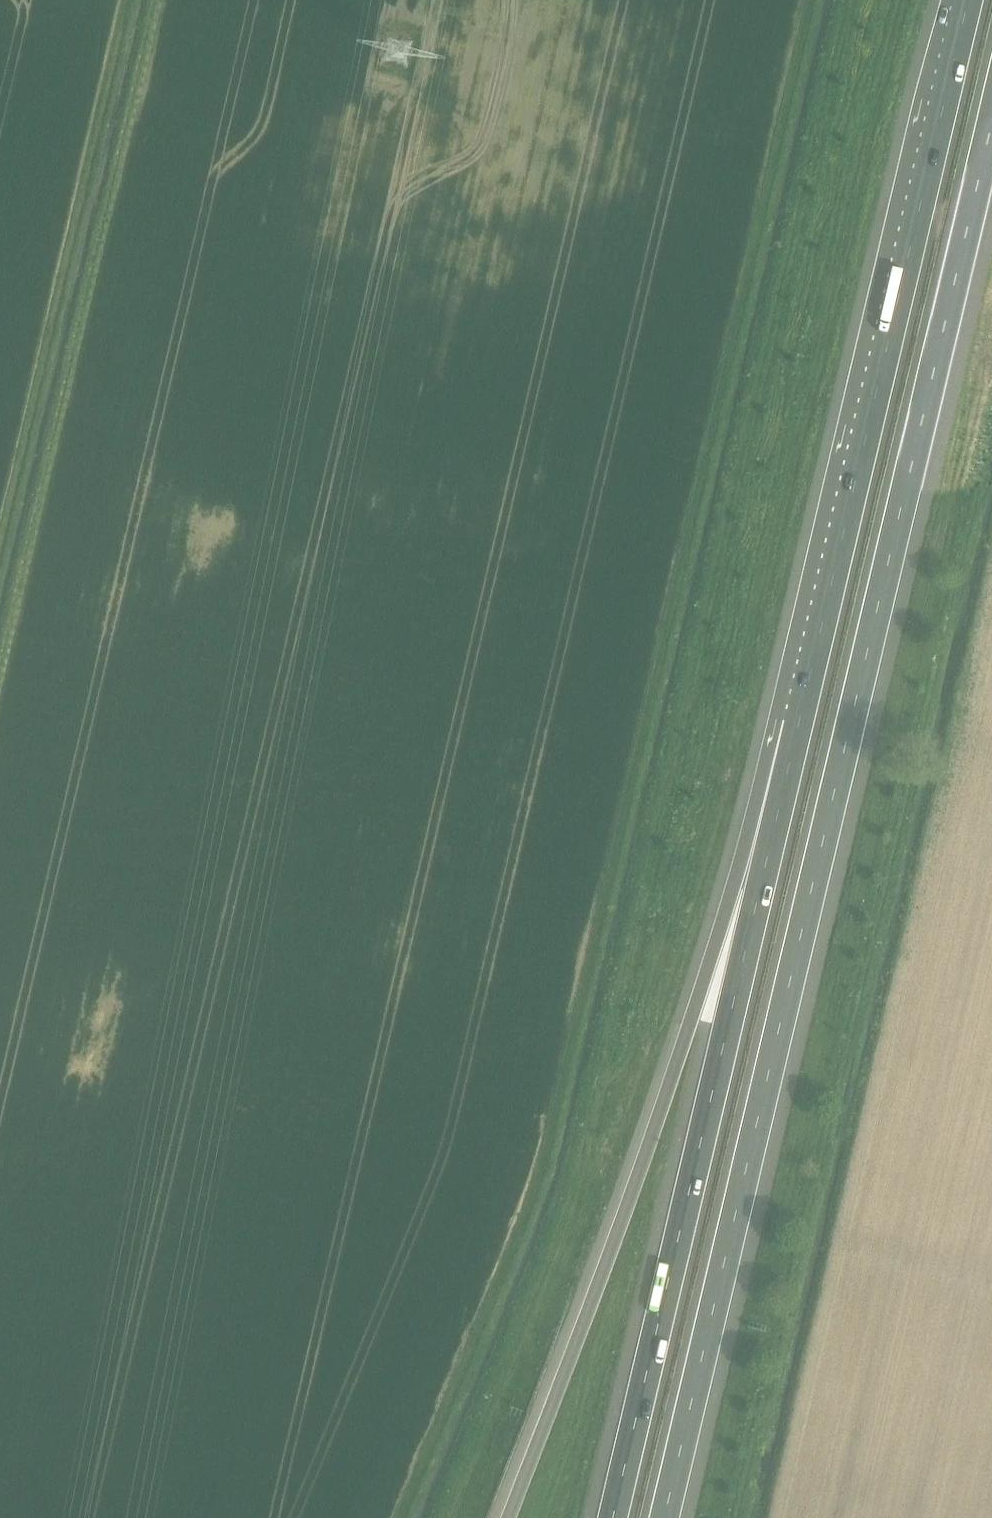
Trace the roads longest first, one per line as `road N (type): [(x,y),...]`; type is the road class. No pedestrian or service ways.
road 1 (track): [(447,1517),(548,1271),(586,1153),(849,0)]
road 2 (motorway): [(664,1517),(991,123)]
road 3 (track): [(991,311),(707,1517)]
road 4 (motorway): [(799,723),(509,1517)]
road 5 (motorway): [(799,723),(613,1517)]
road 6 (motorway): [(969,0),(799,723)]
road 7 (track): [(0,677),(157,0)]
road 8 (track): [(130,0),(0,558)]

